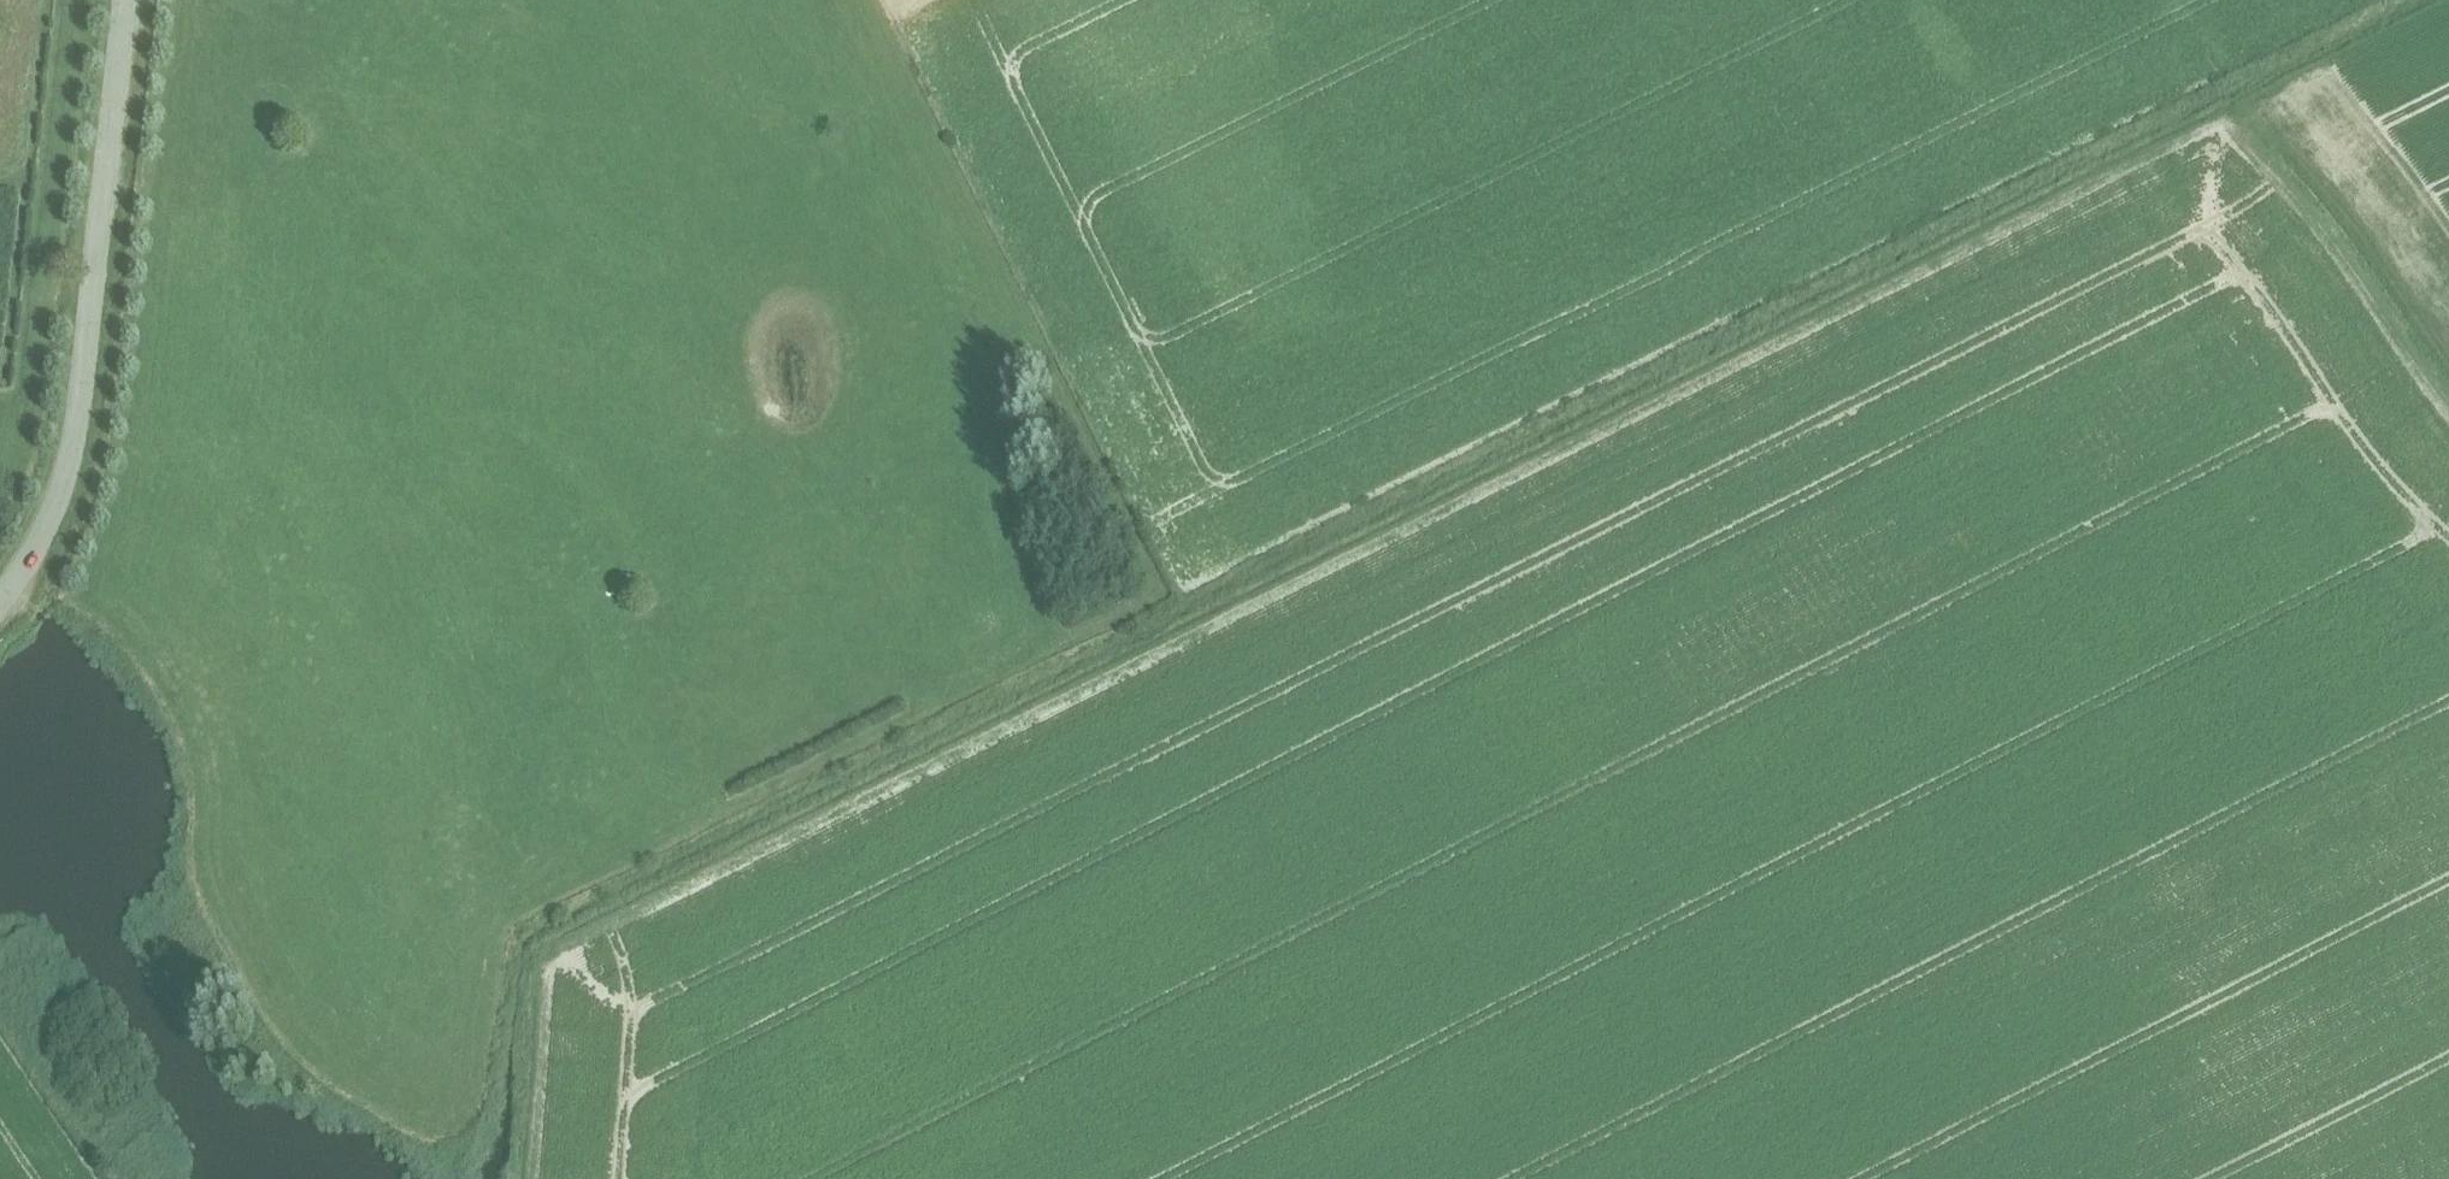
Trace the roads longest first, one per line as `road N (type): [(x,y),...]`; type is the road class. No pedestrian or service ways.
road 1 (tertiary): [(0,604),(29,575),(77,473),(129,0)]

